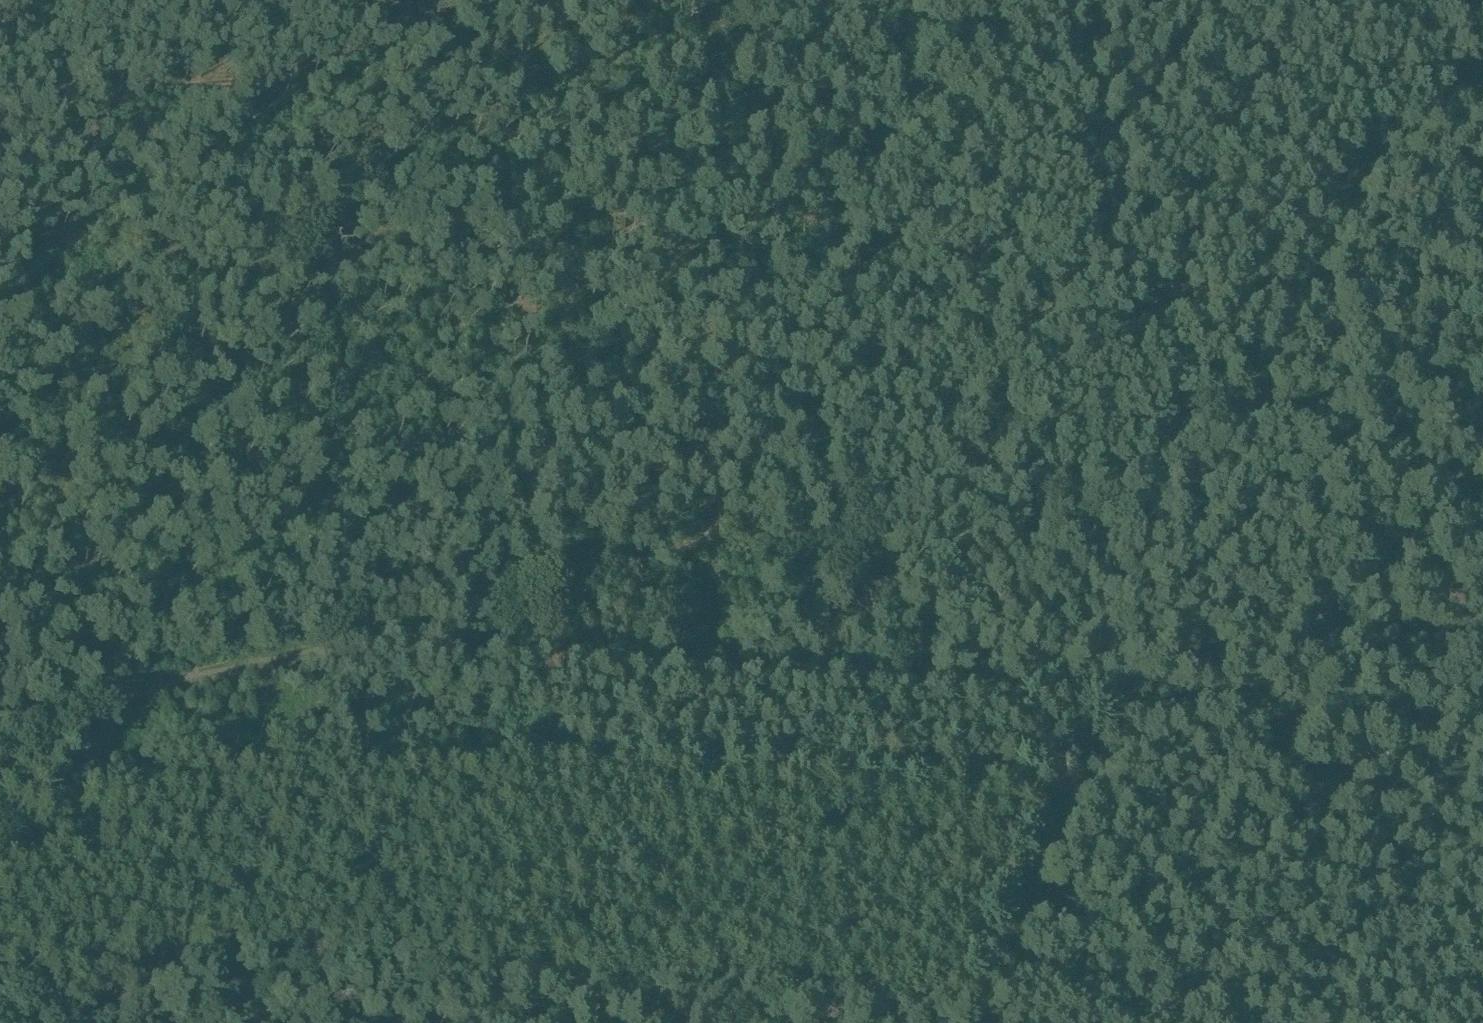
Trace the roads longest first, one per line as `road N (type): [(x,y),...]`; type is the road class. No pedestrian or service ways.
road 1 (unclassified): [(1482,730),(414,642),(0,718)]
road 2 (track): [(579,0),(540,45),(666,531),(706,579),(710,668)]

